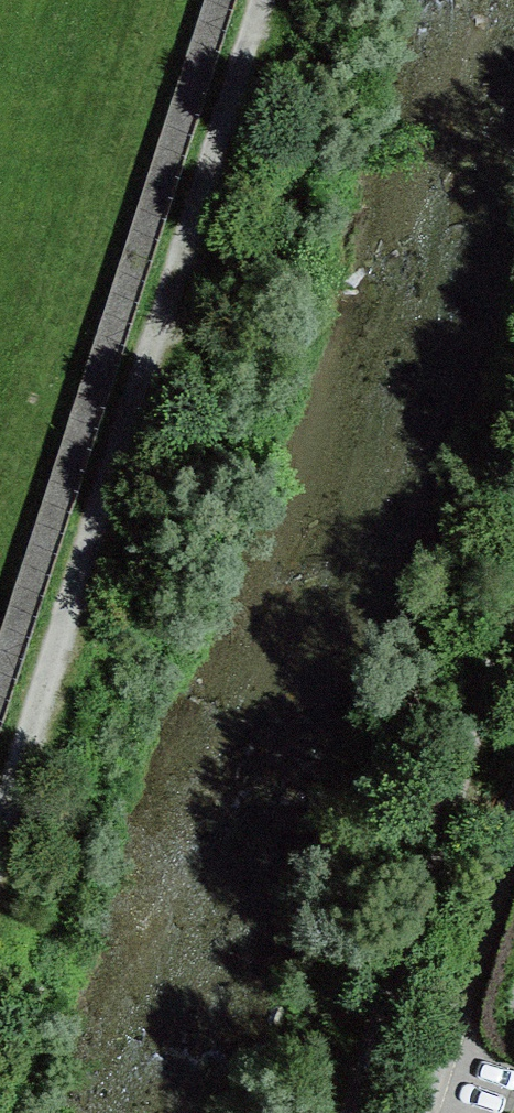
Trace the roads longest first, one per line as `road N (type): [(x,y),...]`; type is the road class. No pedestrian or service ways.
road 1 (track): [(263,0),(0,828)]
road 2 (track): [(513,566),(341,1112)]
road 3 (residential): [(388,1112),(513,729)]

